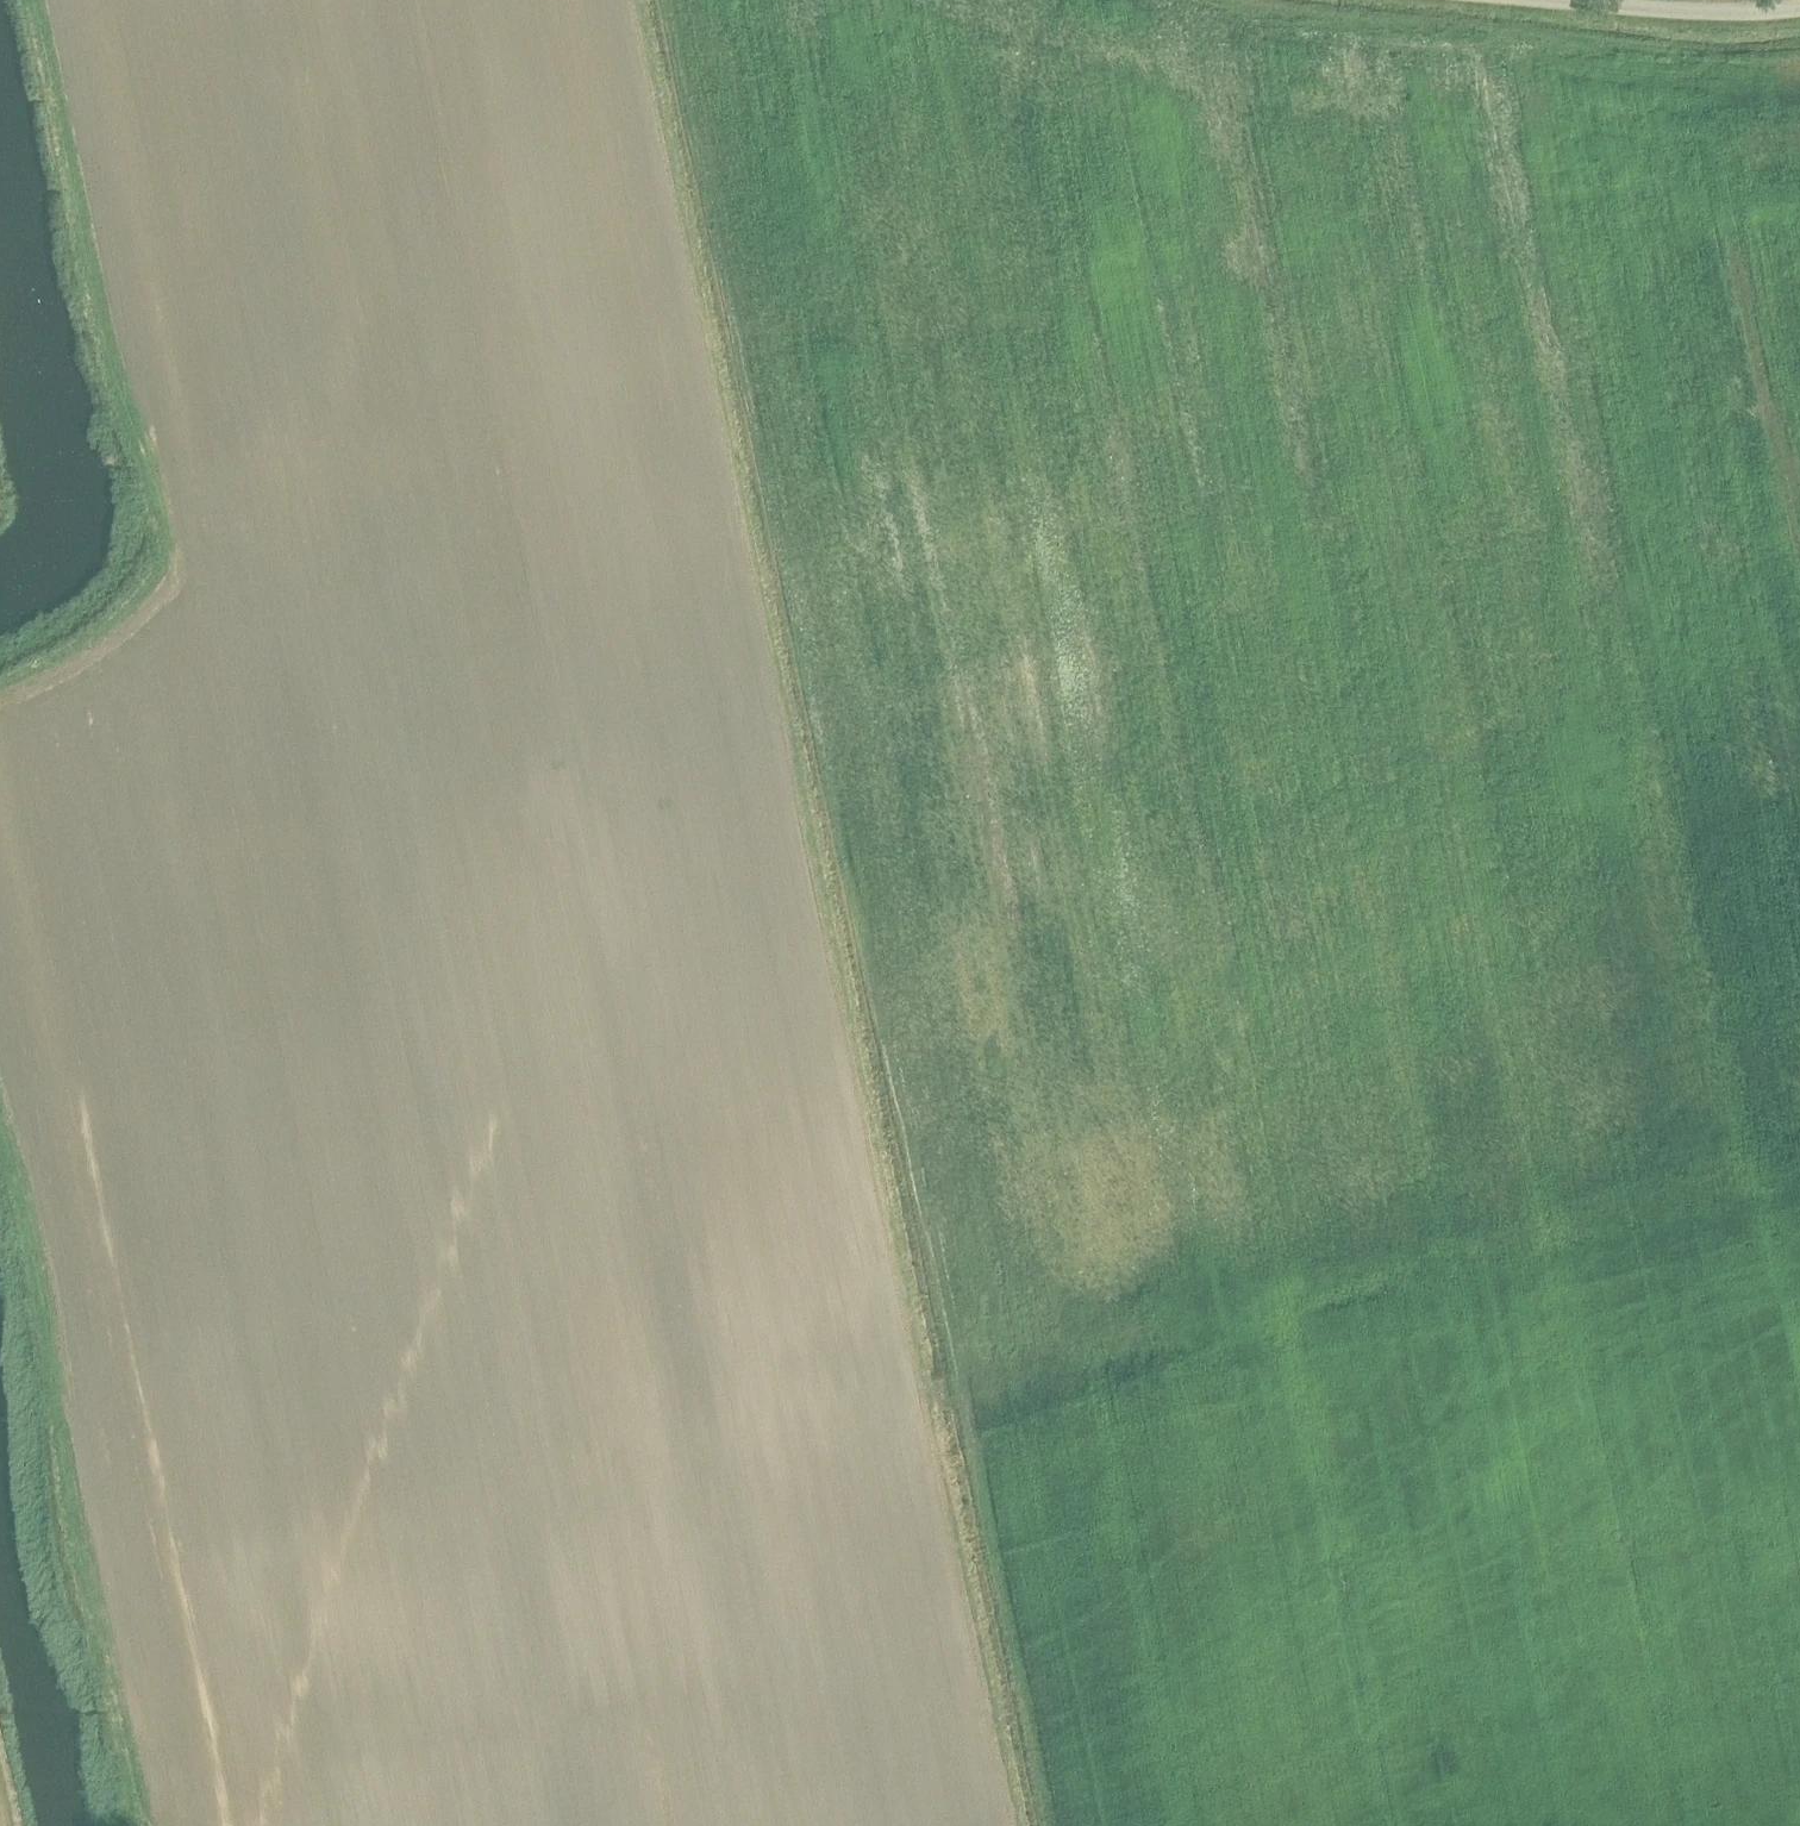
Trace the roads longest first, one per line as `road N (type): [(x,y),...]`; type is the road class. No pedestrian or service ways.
road 1 (unclassified): [(1799,17),(1686,21),(1508,0)]

